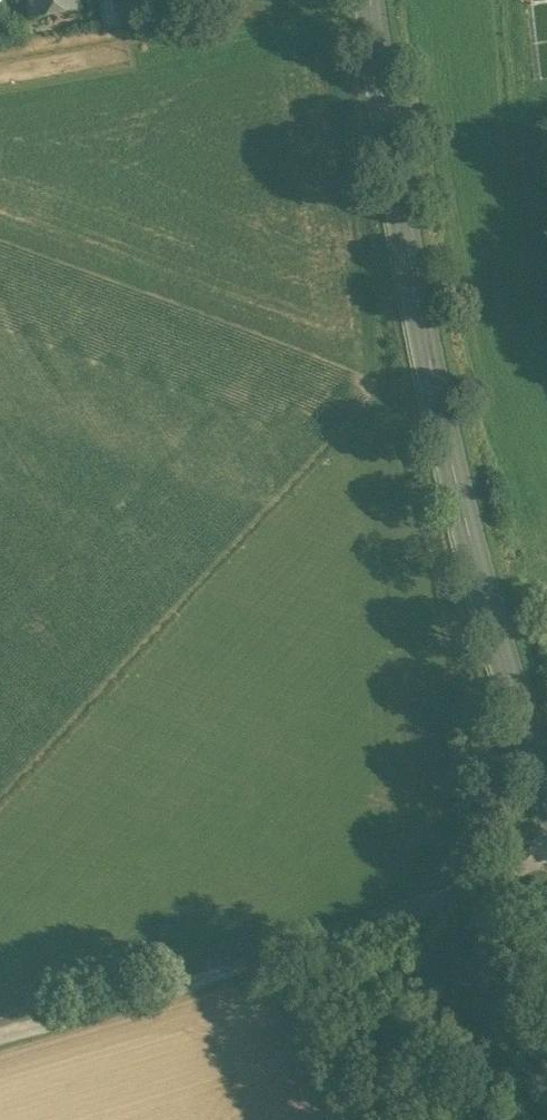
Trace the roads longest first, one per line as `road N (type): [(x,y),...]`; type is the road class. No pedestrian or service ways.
road 1 (secondary): [(546,790),(485,590),(390,144),(372,0)]
road 2 (track): [(208,974),(423,908),(531,848)]
road 3 (track): [(531,848),(528,867),(426,1041),(365,1119)]
road 4 (track): [(208,974),(0,1030)]

